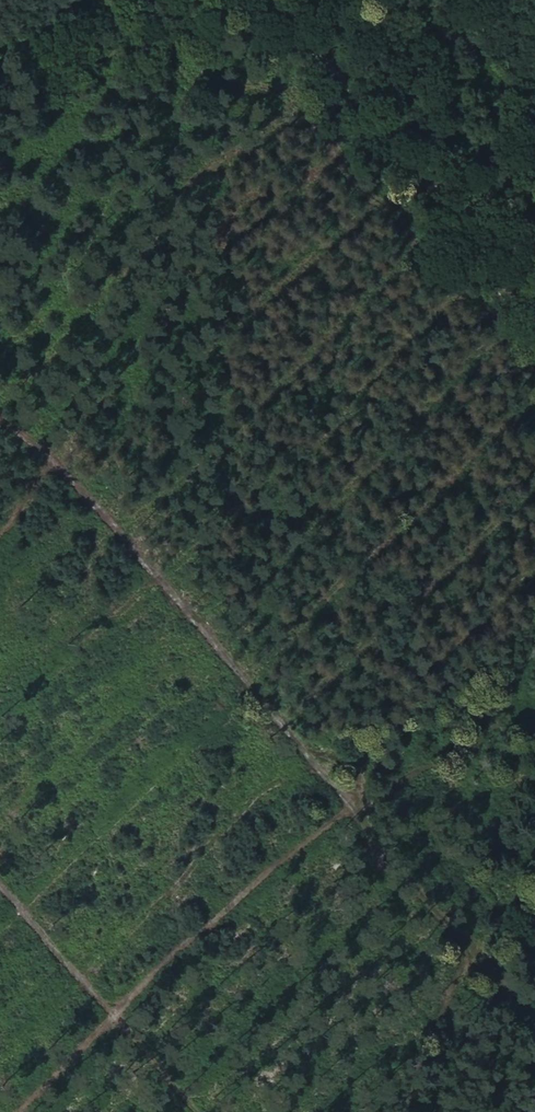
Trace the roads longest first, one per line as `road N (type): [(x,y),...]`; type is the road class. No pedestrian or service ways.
road 1 (unclassified): [(534,313),(270,0)]

